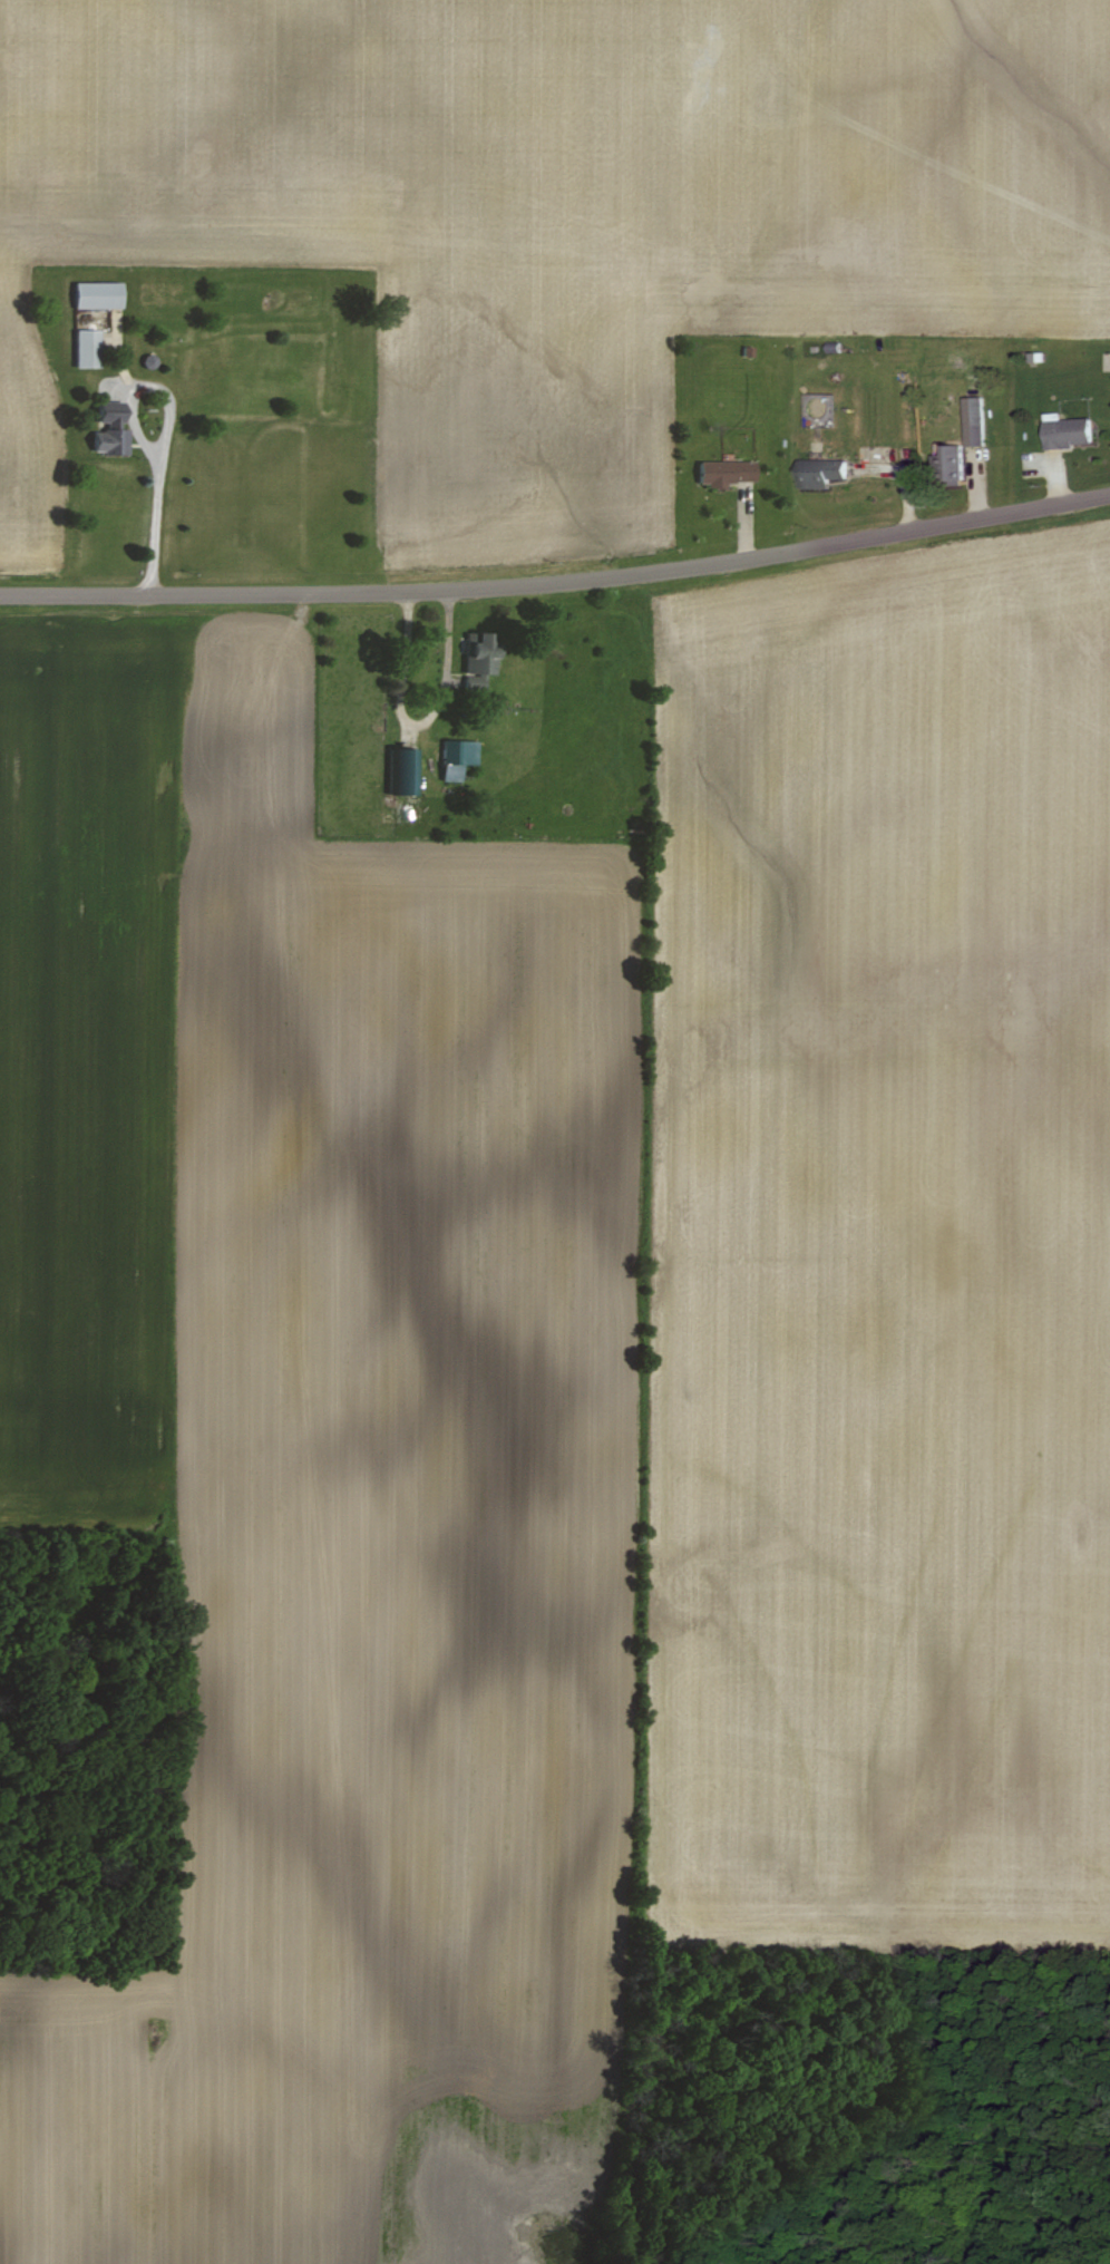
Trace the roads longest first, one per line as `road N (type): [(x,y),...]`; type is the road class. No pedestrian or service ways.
road 1 (tertiary): [(0,595),(452,589),(602,577),(1109,493)]

